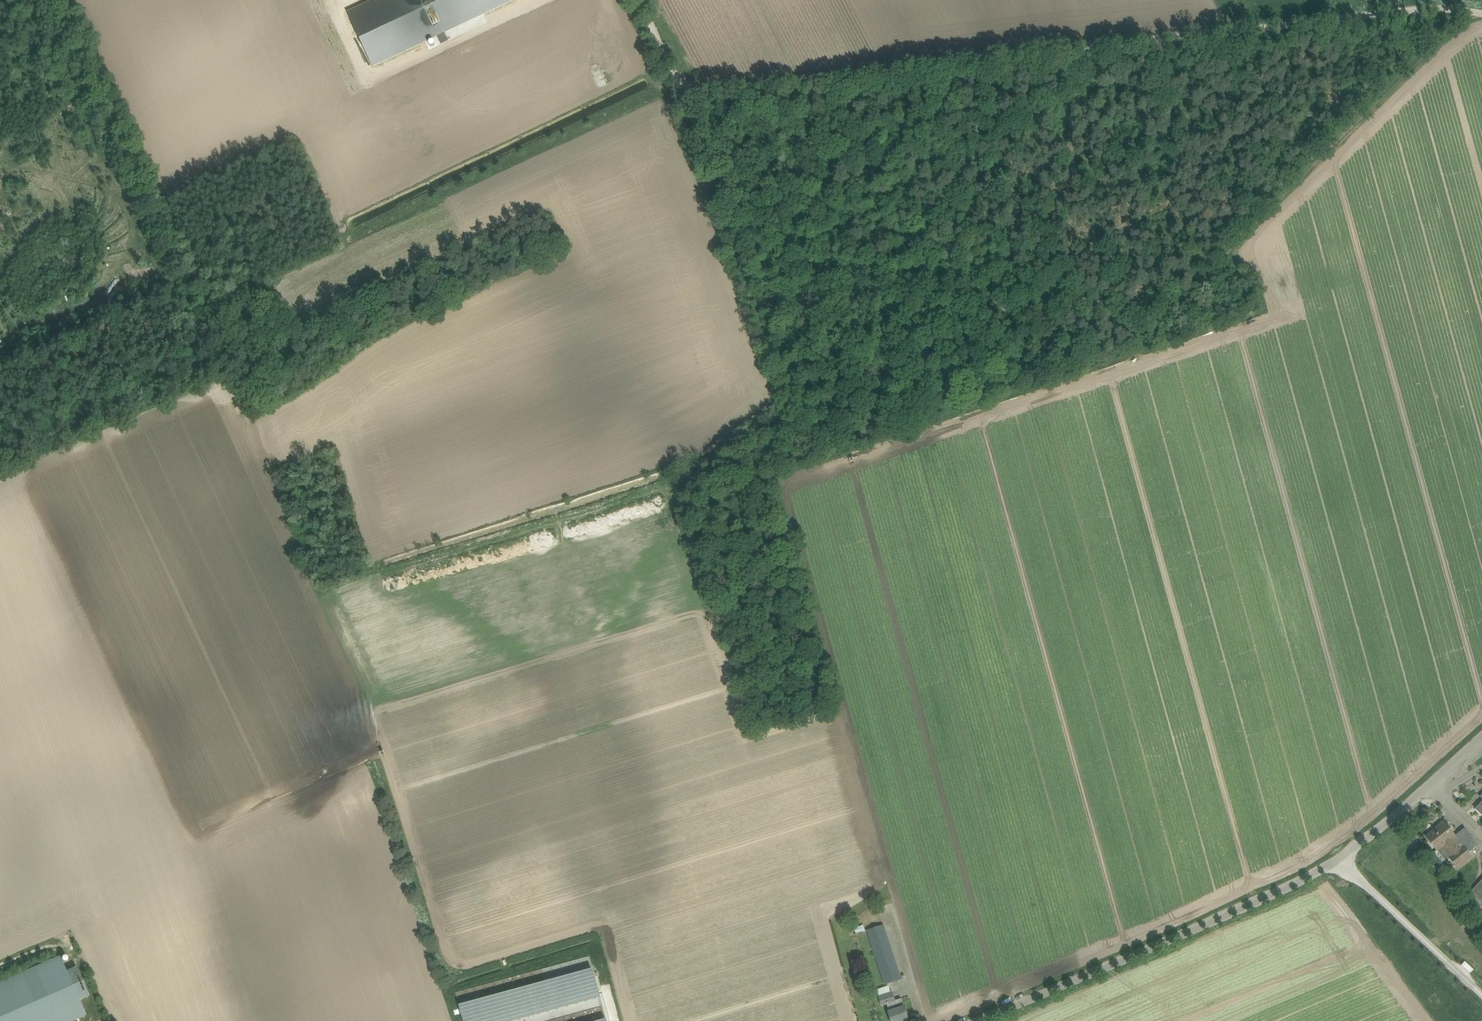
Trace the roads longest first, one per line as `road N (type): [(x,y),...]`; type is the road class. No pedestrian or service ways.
road 1 (track): [(1481,13),(1444,8),(1249,26),(734,83),(686,80),(646,0)]
road 2 (unclassified): [(978,1020),(1335,861),(1481,737)]

